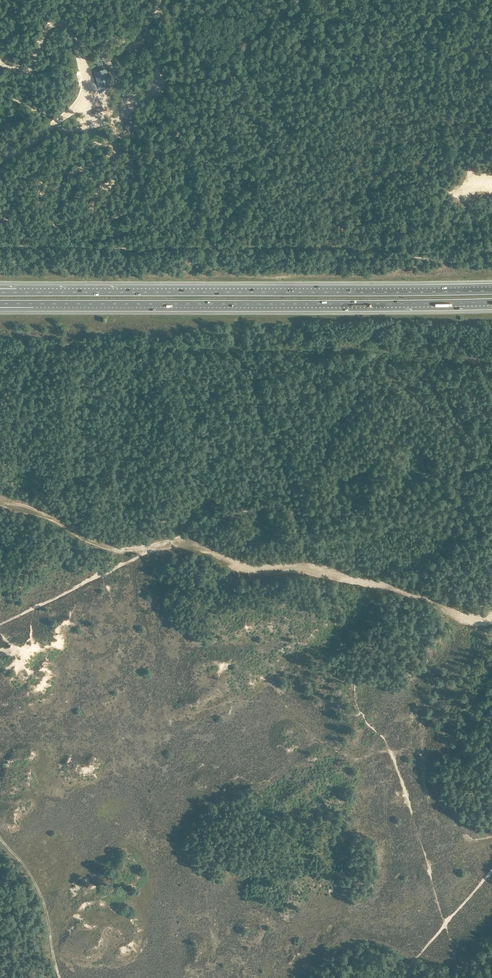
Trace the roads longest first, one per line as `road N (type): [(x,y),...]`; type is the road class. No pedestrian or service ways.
road 1 (motorway): [(0,304),(491,302)]
road 2 (motorway): [(491,291),(16,292)]
road 3 (track): [(446,925),(395,762),(354,697),(367,613),(383,587)]
road 4 (track): [(179,545),(208,523),(301,494),(368,517),(420,478),(491,462)]
road 5 (track): [(179,545),(246,565),(351,579),(467,619),(491,619)]
road 6 (track): [(156,548),(0,625)]
road 7 (track): [(0,93),(63,130),(115,121),(161,131)]
road 8 (track): [(0,503),(34,509),(111,547),(156,548)]
road 9 (track): [(114,143),(109,57),(151,22),(160,0)]
road 10 (track): [(61,977),(39,893),(0,838)]
road 11 (track): [(491,871),(402,977)]

